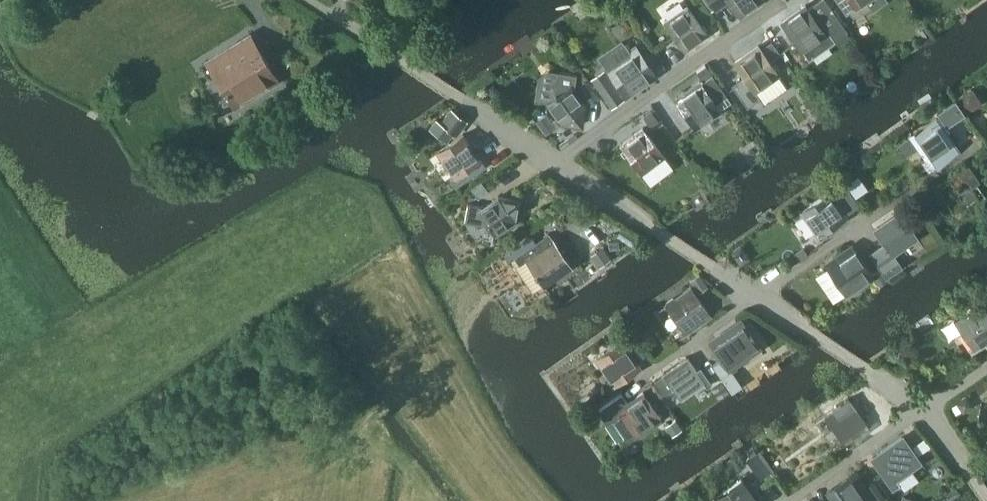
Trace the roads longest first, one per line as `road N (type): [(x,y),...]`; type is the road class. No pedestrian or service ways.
road 1 (track): [(502,500),(368,289),(342,216),(101,371),(0,247)]
road 2 (residential): [(558,162),(313,0)]
road 3 (residential): [(558,162),(781,5)]
road 4 (residential): [(756,295),(979,144)]
road 5 (residential): [(756,295),(558,162)]
road 6 (residential): [(922,410),(756,295)]
road 7 (residential): [(790,500),(922,410)]
road 8 (residential): [(642,374),(756,295)]

